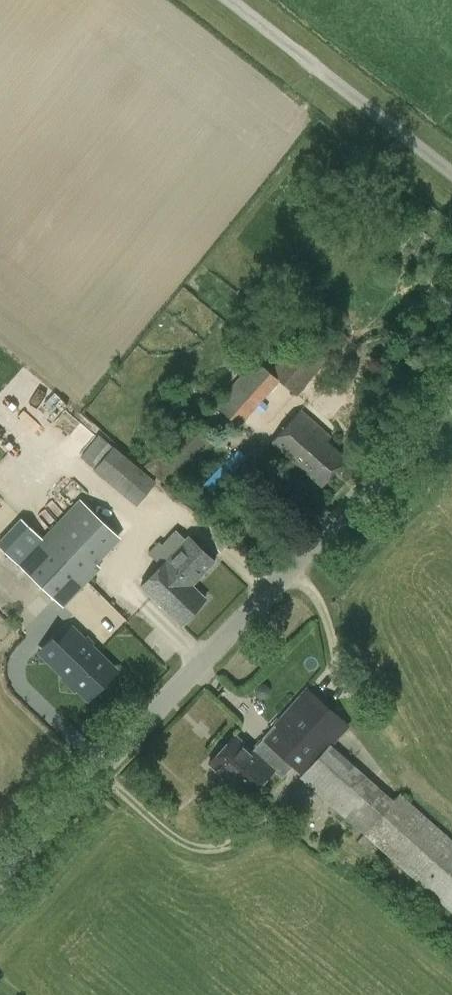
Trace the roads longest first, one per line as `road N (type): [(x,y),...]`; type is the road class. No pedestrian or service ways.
road 1 (unclassified): [(0,872),(451,397)]
road 2 (unclassified): [(451,174),(231,0)]

